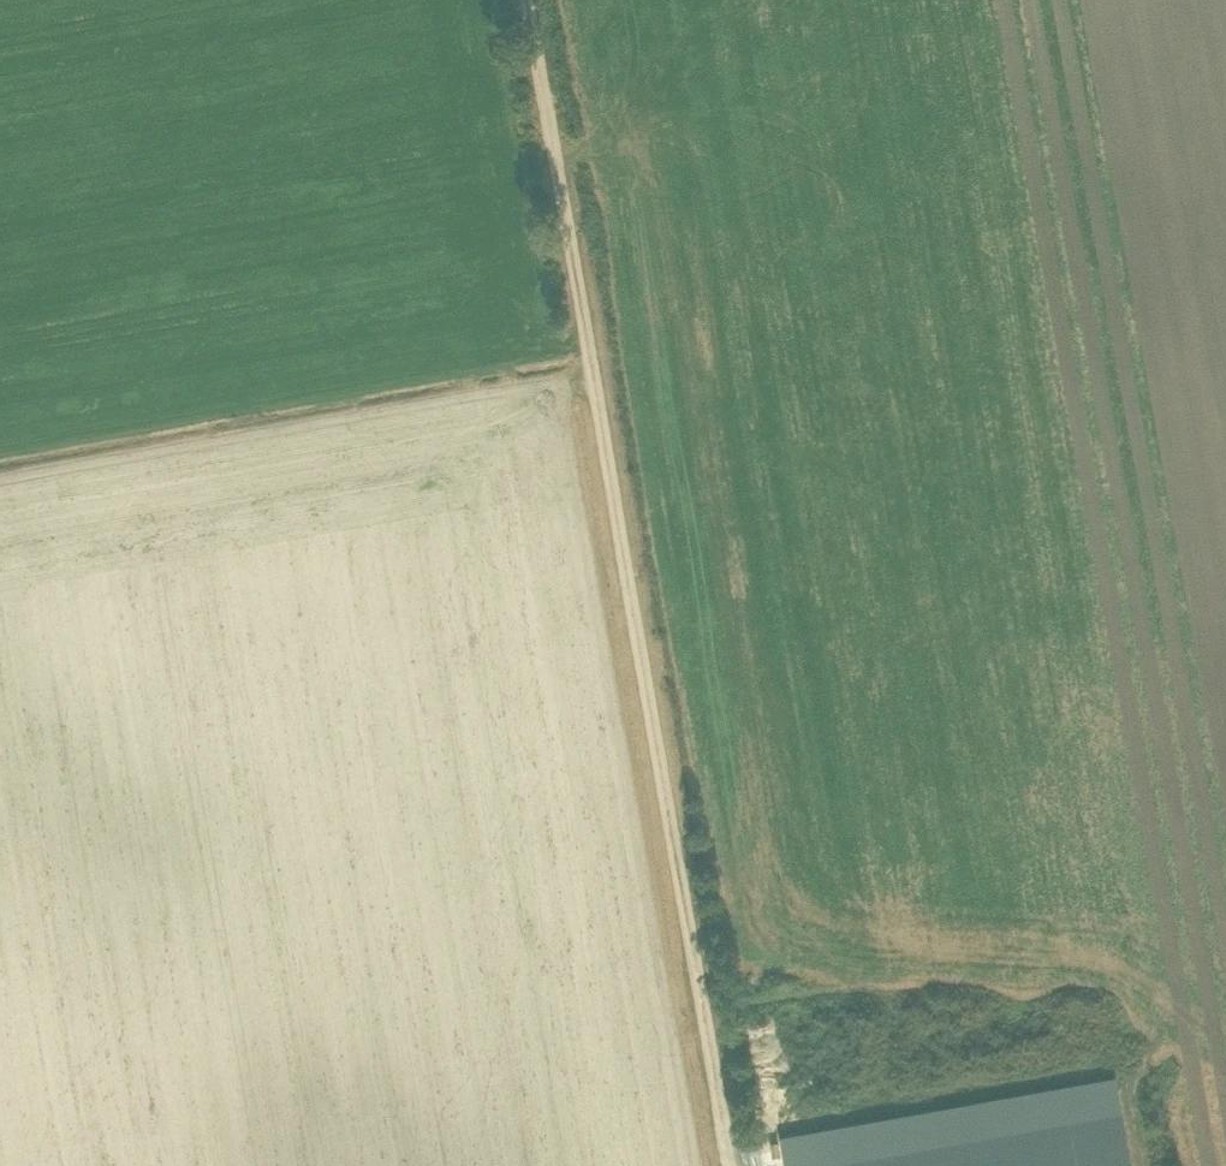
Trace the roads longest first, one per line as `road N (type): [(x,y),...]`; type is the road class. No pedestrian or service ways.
road 1 (track): [(726,1165),(530,0)]

